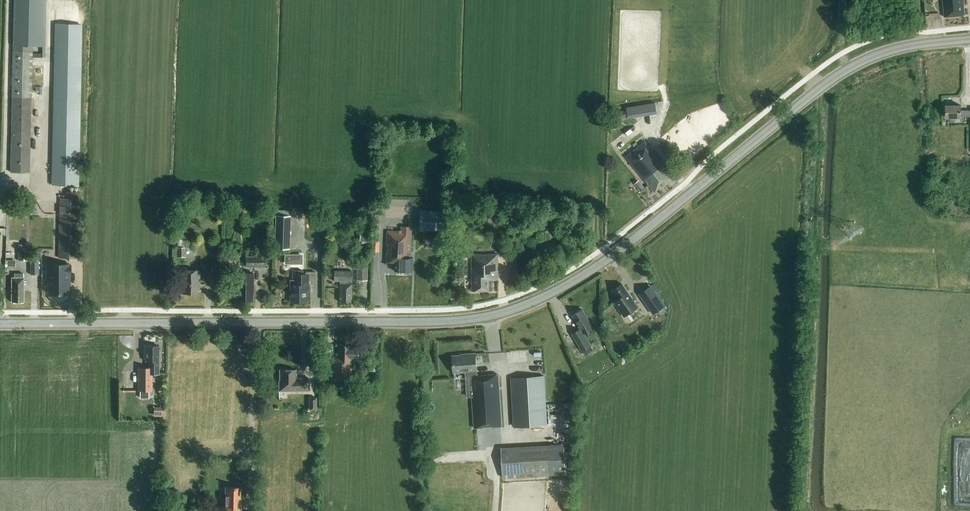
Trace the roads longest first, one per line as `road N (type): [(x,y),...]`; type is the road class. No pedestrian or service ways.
road 1 (tertiary): [(0,326),(482,322),(544,301),(590,272),(826,85),(879,56),(969,38)]

